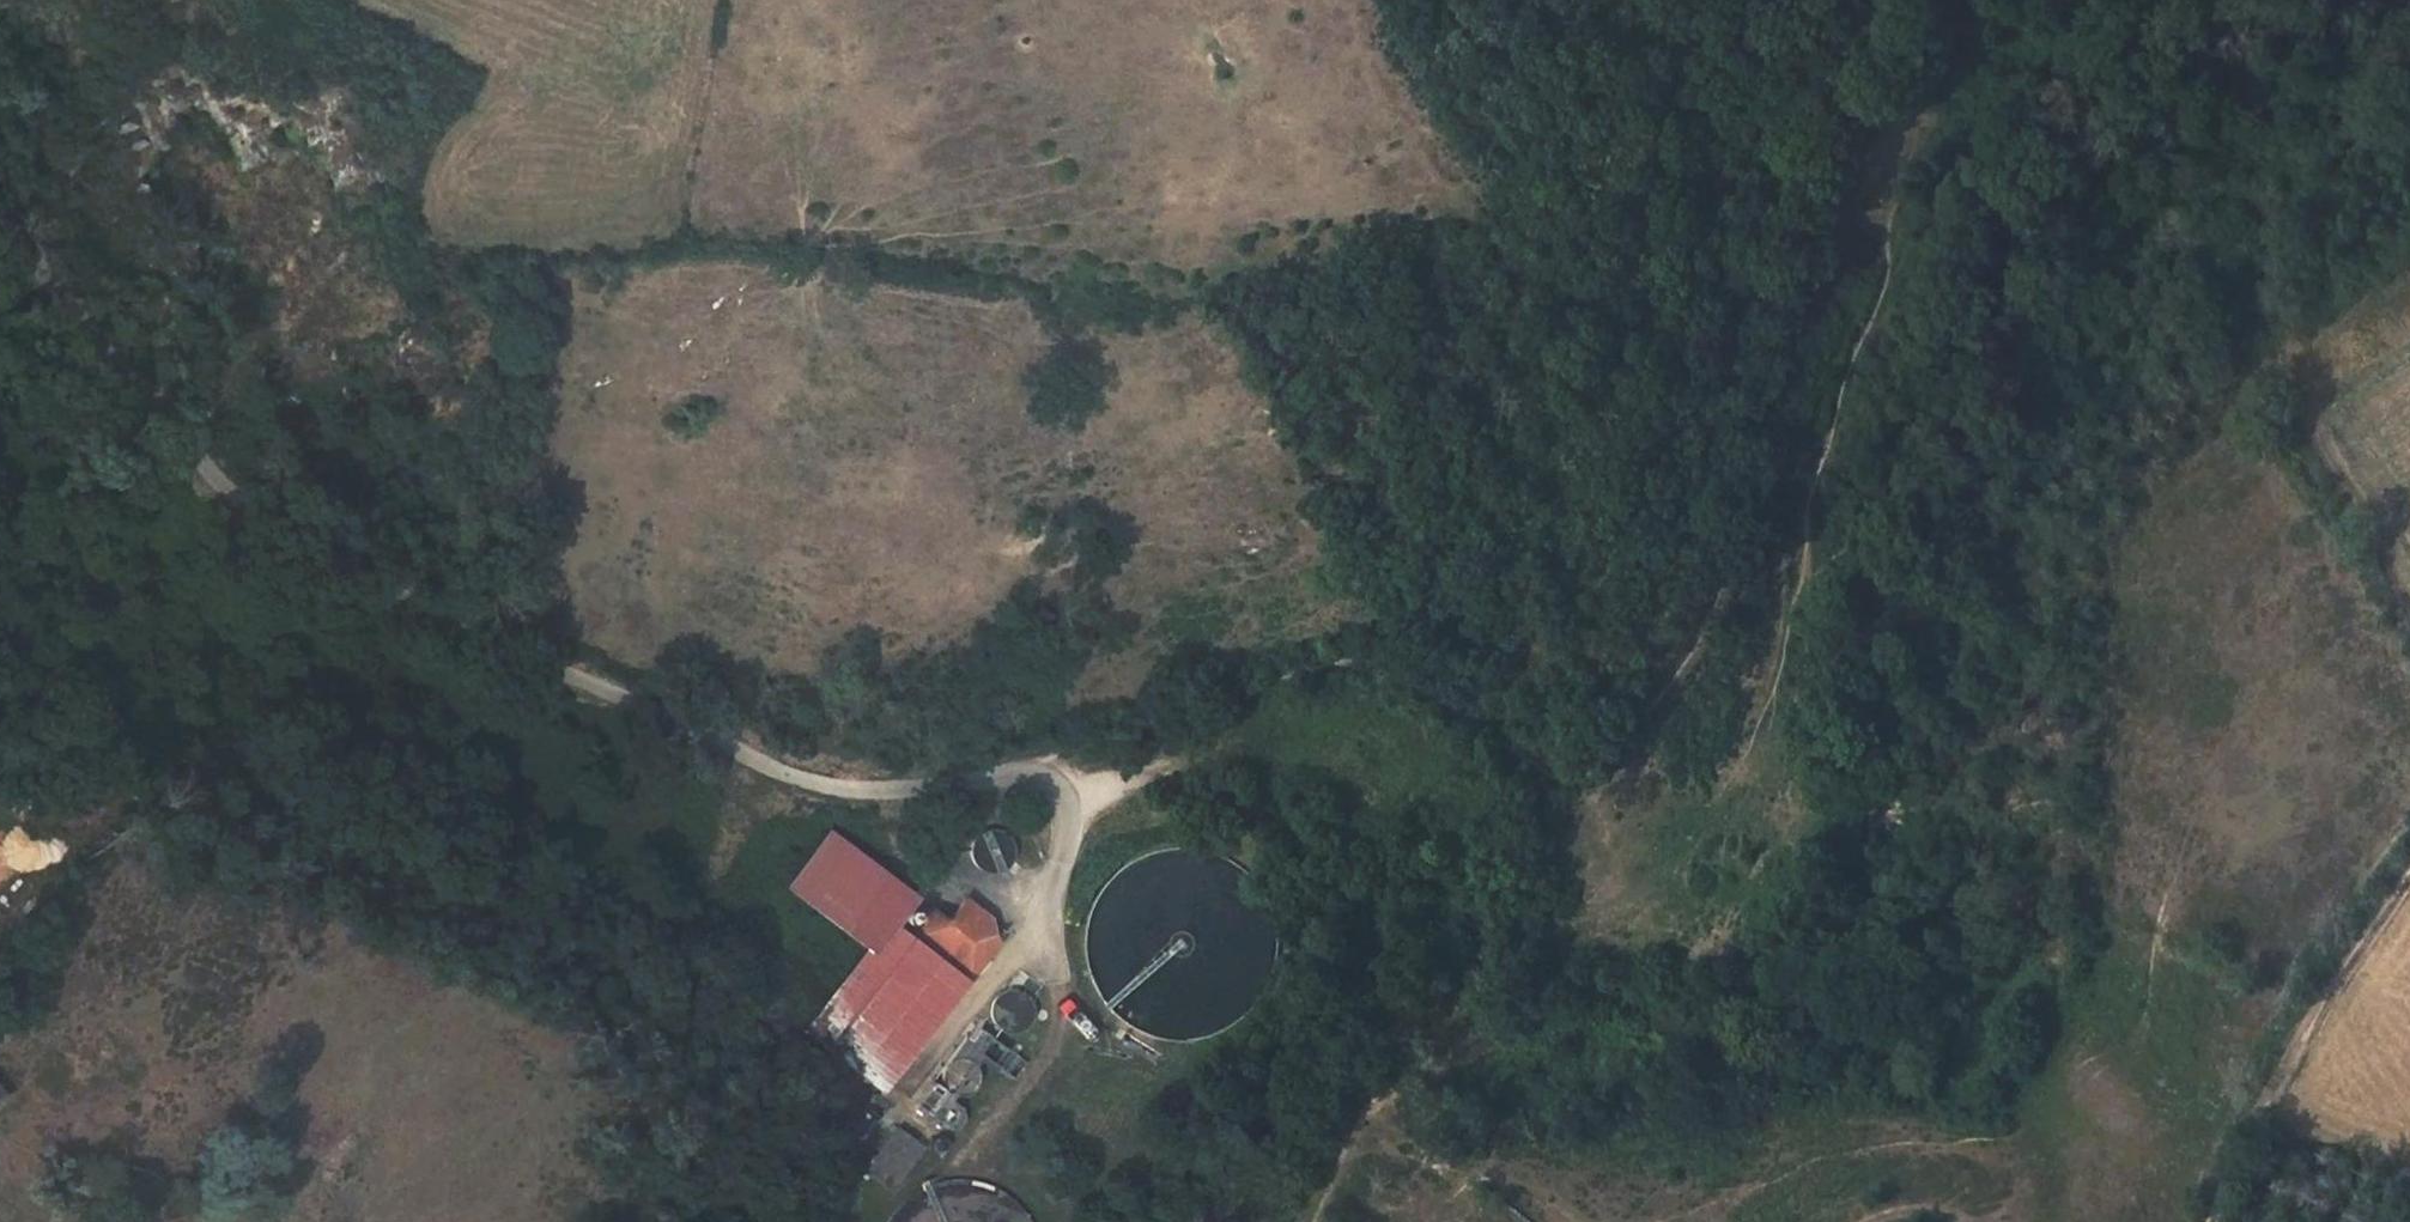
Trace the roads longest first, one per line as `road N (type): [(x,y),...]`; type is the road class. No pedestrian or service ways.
road 1 (track): [(2221,1221),(2274,1085),(2409,870)]

